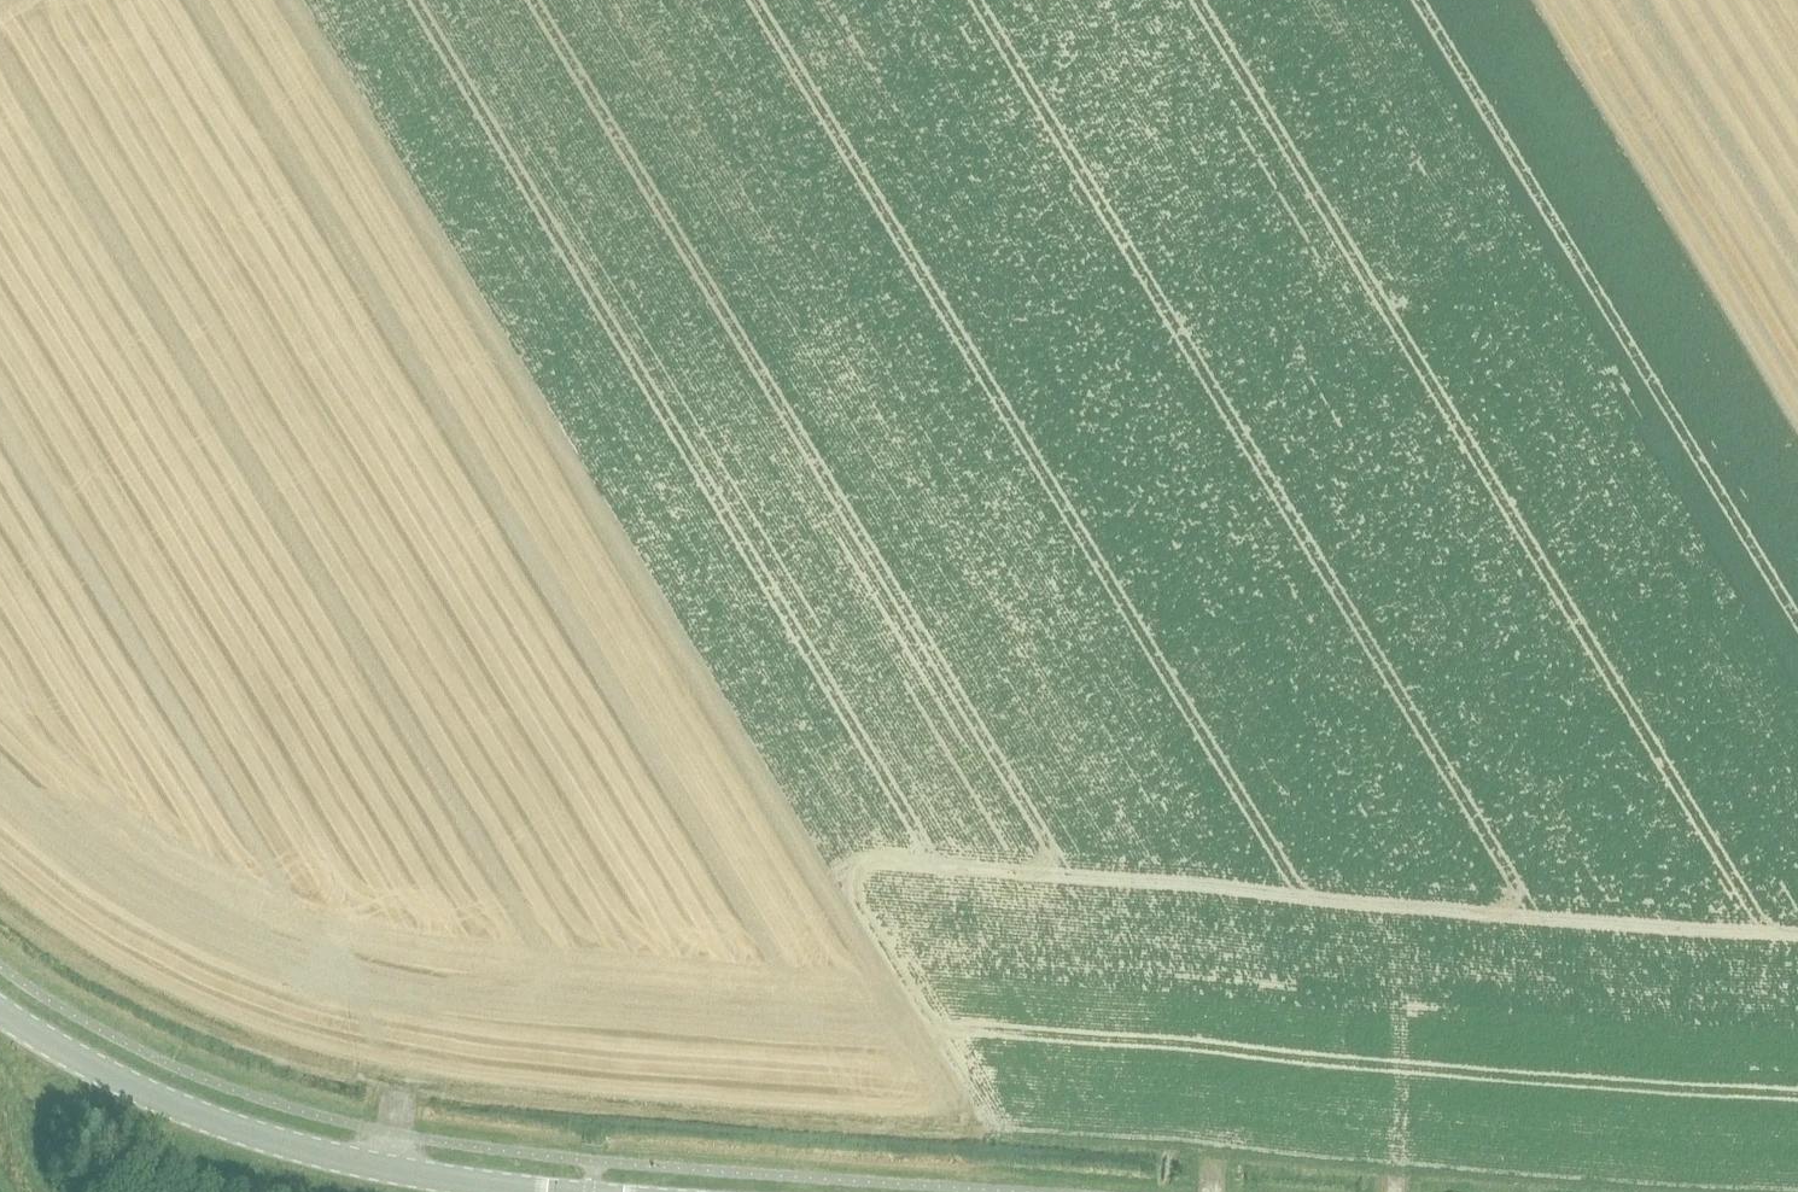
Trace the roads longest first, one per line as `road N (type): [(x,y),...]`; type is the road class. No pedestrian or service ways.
road 1 (secondary): [(558,1191),(436,1178),(274,1143),(186,1113),(0,1010)]

